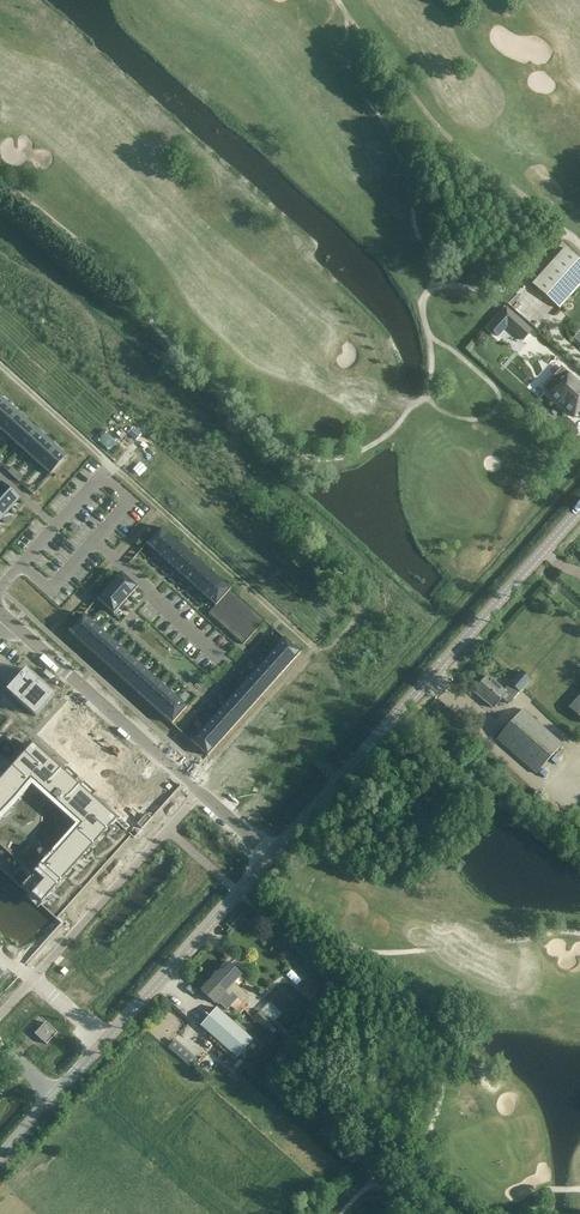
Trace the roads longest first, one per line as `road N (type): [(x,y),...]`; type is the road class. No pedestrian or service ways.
road 1 (tertiary): [(272,853),(579,509)]
road 2 (tertiary): [(0,1156),(272,853)]
road 3 (tertiary): [(272,853),(14,623)]
road 4 (residential): [(0,586),(21,564),(50,591),(96,541),(220,658)]
road 5 (track): [(314,647),(115,468)]
road 6 (track): [(115,468),(0,363)]
road 7 (track): [(0,950),(105,1038)]

